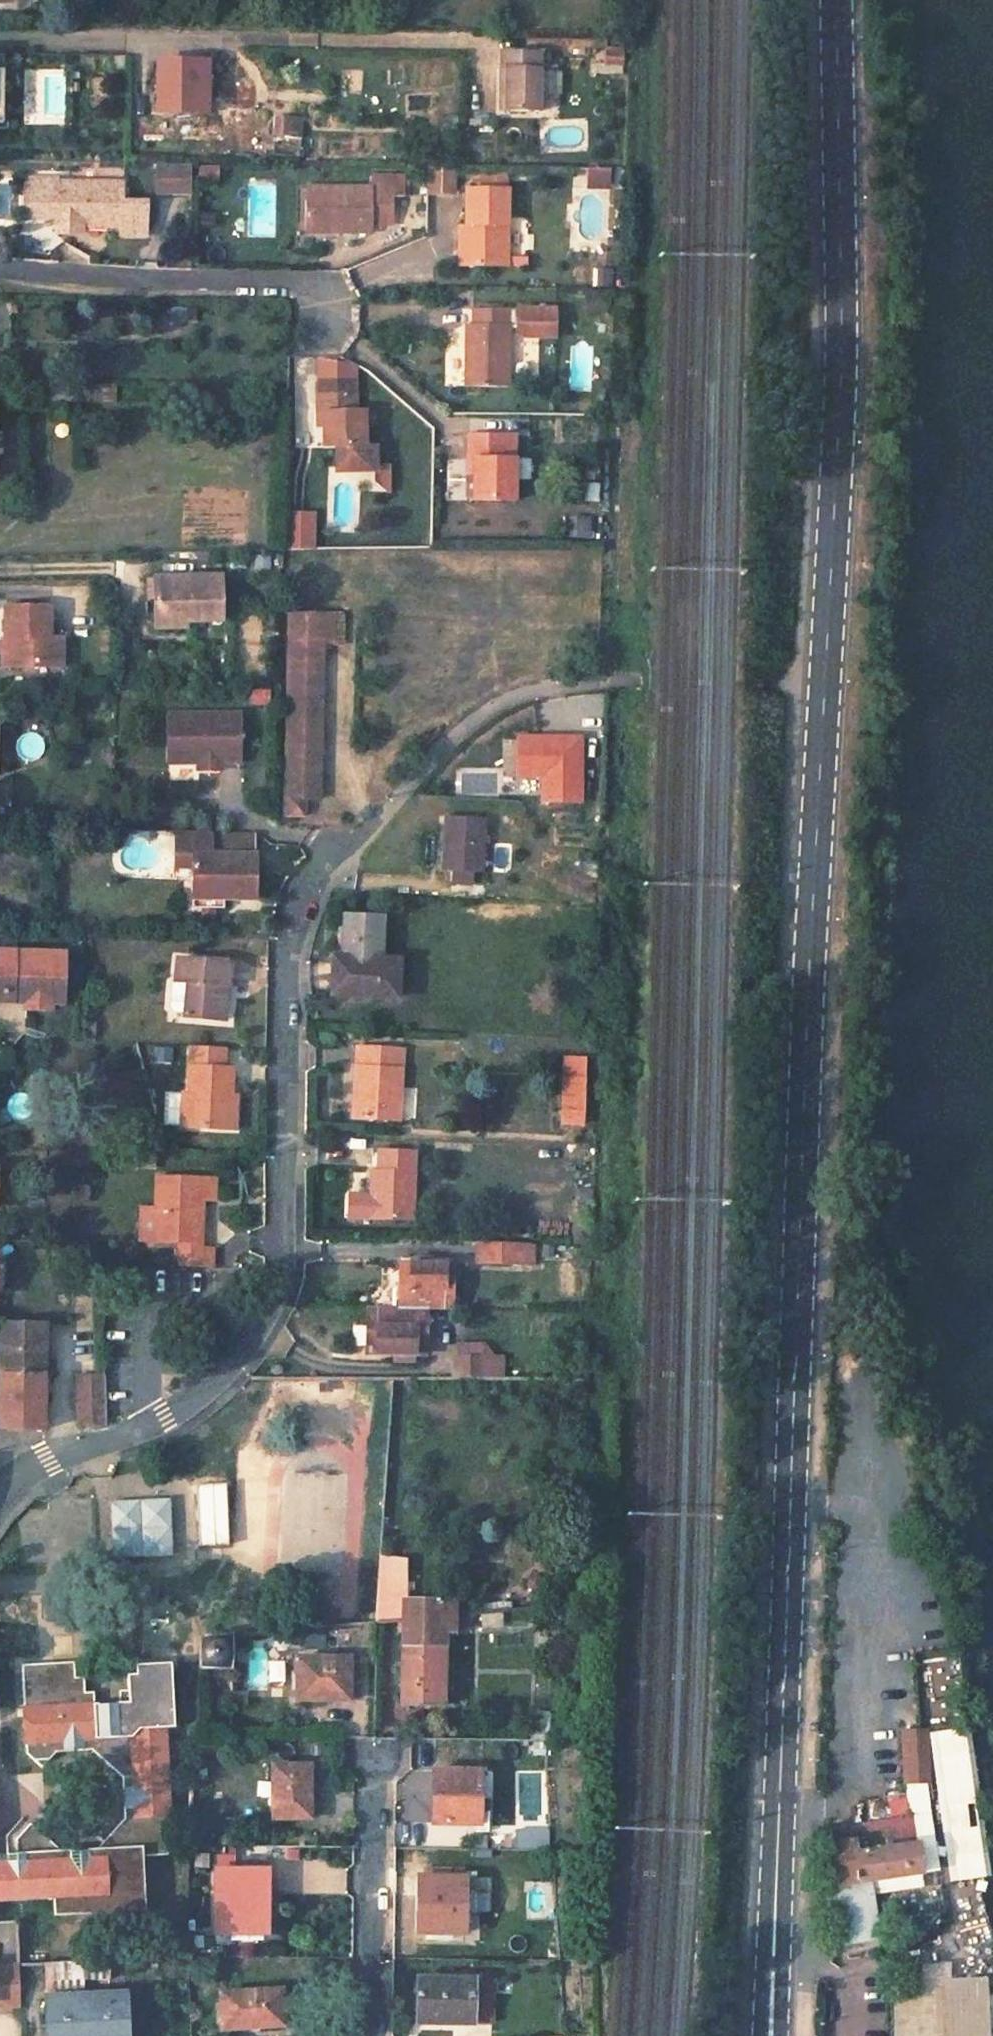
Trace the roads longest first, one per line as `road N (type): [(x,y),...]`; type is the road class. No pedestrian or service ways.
road 1 (primary): [(770,2035),(841,360),(836,0)]
road 2 (residential): [(0,1498),(29,1472),(107,1444),(180,1405),(241,1349),(270,1304),(282,1248),(290,932),(319,874),(471,719),(536,690),(611,683)]
road 3 (residential): [(372,2035),(375,1761)]
road 4 (track): [(358,1155),(367,1140),(558,1146)]

